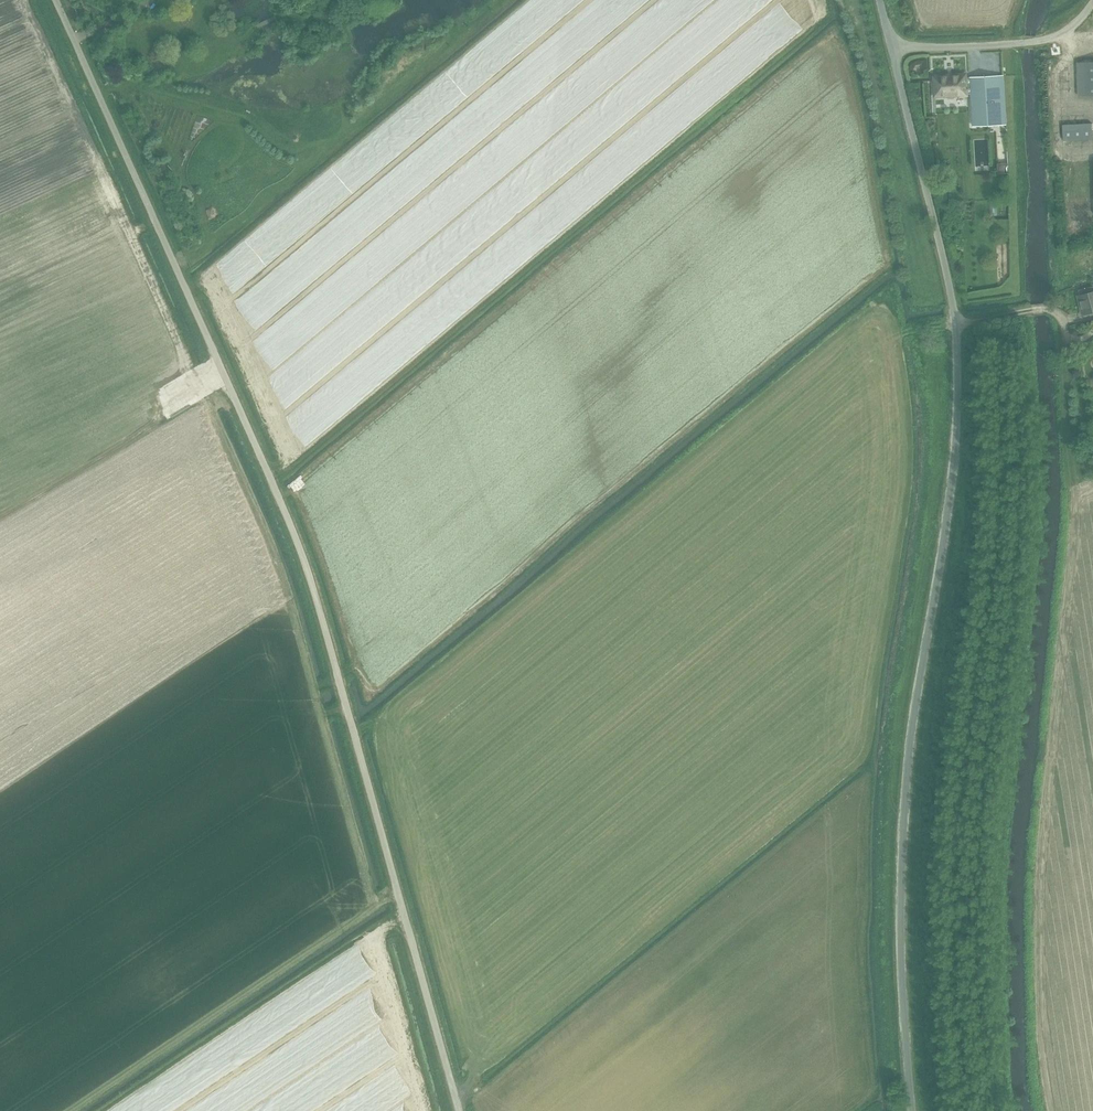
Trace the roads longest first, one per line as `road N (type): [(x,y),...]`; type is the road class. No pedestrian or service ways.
road 1 (unclassified): [(459,1110),(310,577),(56,0)]
road 2 (unclassified): [(892,48),(962,334),(958,501),(921,706),(907,851),(917,1110)]
road 3 (unclassified): [(892,48),(1056,37),(1092,1)]
road 4 (track): [(961,323),(1092,316)]
road 5 (track): [(1070,346),(1075,470)]

